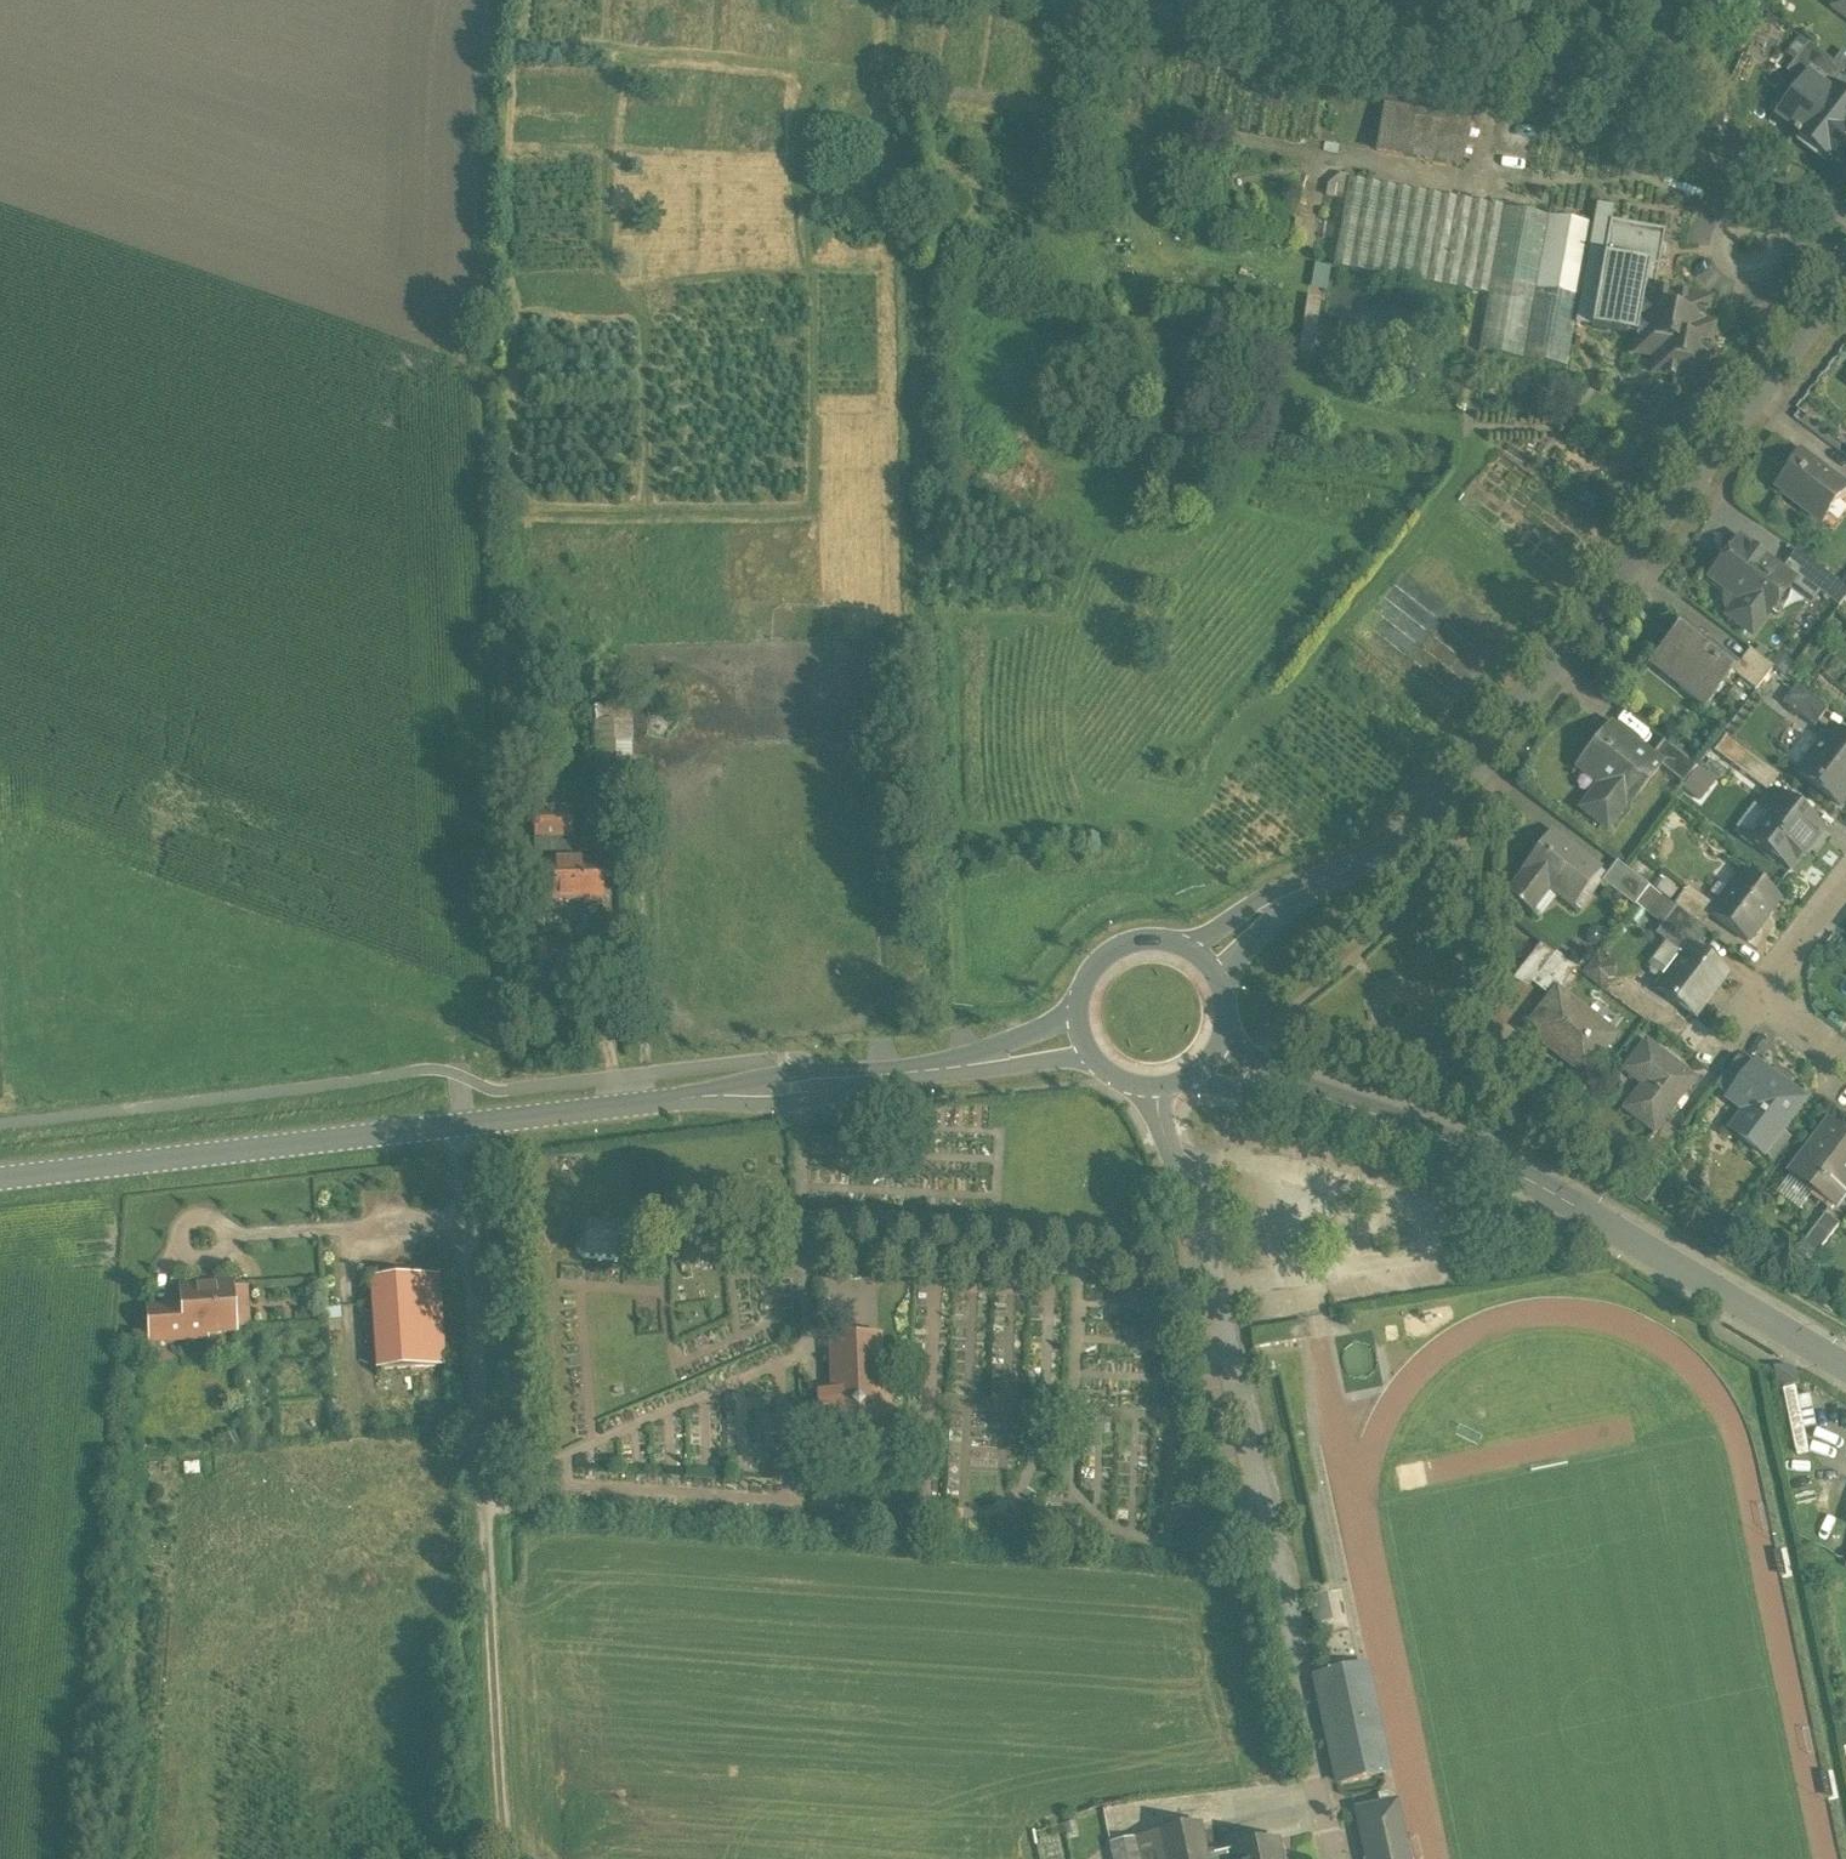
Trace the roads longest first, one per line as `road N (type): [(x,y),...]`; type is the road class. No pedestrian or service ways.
road 1 (tertiary): [(1845,275),(1446,803),(1392,851),(1291,893)]
road 2 (unclassified): [(1093,0),(1503,78),(1793,186),(1845,219)]
road 3 (residential): [(1340,1858),(1213,1265),(1165,1135)]
road 4 (tertiary): [(1845,1366),(1544,1182),(1360,1108),(1251,1076)]
road 5 (track): [(505,1858),(477,1307)]
road 6 (tertiary): [(952,1067),(464,1125)]
road 7 (tertiary): [(464,1125),(0,1178)]
road 8 (unclassified): [(477,1307),(464,1125)]
road 9 (tertiary): [(1183,944),(1137,940),(1113,950),(1091,969),(1076,1011)]
road 10 (tertiary): [(952,1067),(1093,1058)]
road 11 (tertiary): [(1076,1011),(952,1067)]
road 12 (residential): [(1845,898),(1769,1005)]
road 13 (tertiary): [(1291,893),(1183,944)]

